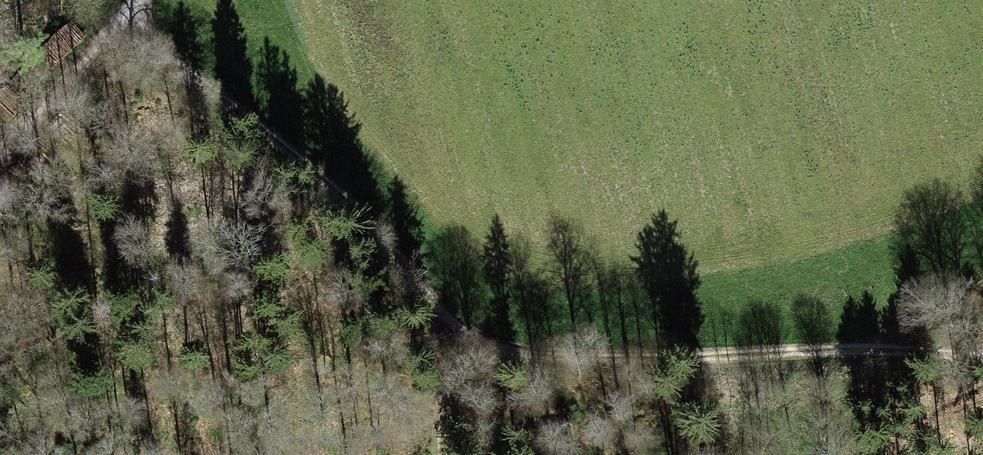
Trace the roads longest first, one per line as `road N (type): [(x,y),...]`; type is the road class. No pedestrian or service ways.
road 1 (track): [(121,18),(359,213),(460,330),(542,360),(596,364),(875,350)]
road 2 (track): [(446,454),(448,381),(460,330)]
road 3 (track): [(982,296),(875,350)]

